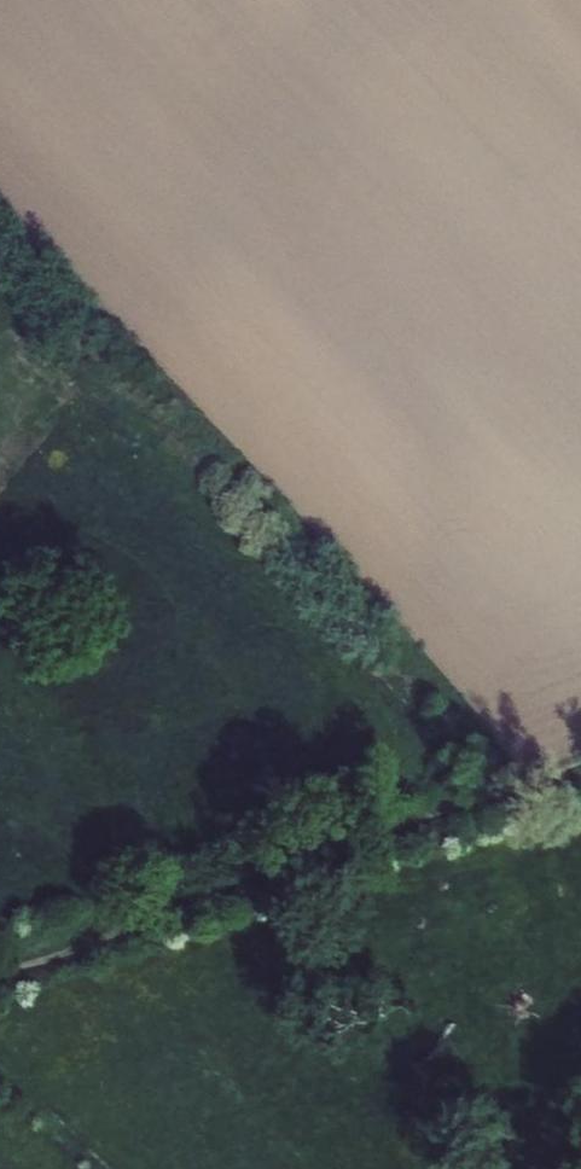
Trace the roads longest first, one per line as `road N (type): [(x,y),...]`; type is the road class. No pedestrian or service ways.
road 1 (track): [(580,763),(0,965)]

